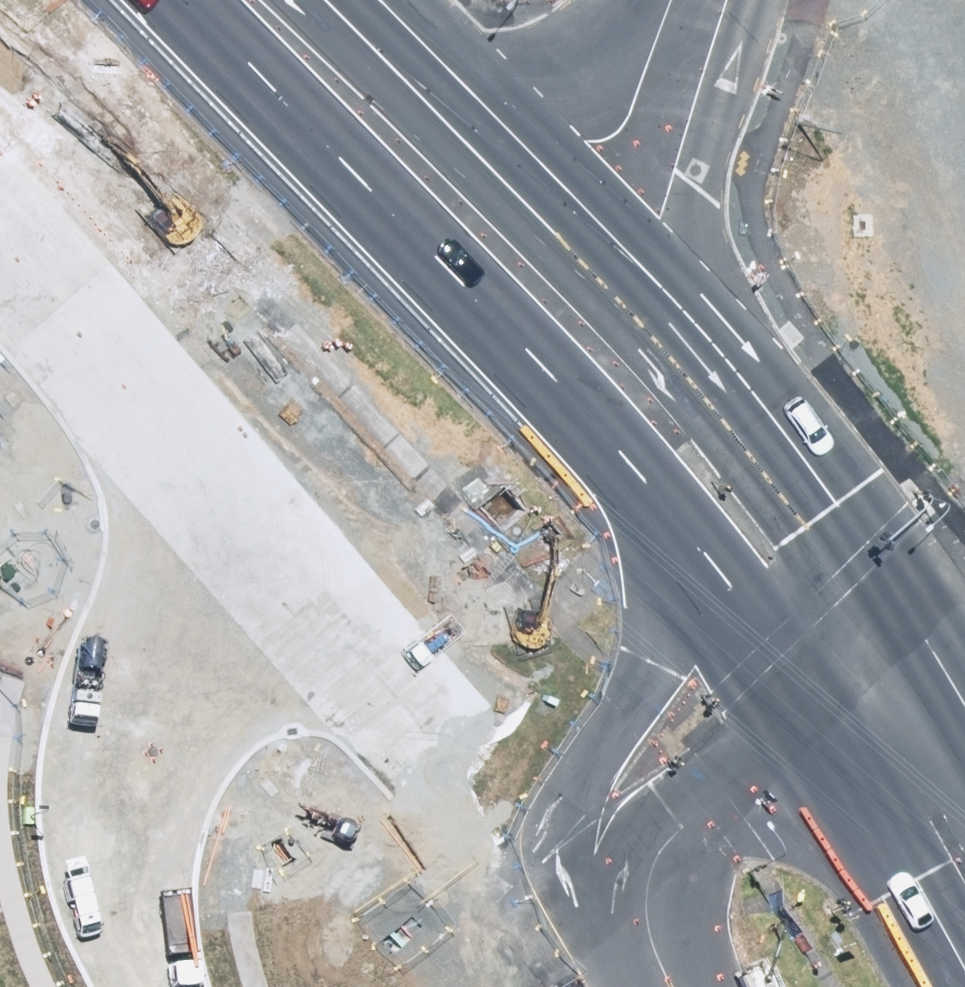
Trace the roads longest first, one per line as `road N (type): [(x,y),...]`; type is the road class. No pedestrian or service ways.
road 1 (primary): [(741,986),(642,845),(316,487)]
road 2 (primary): [(577,214),(751,399),(835,503),(889,573),(964,703)]
road 3 (residential): [(316,487),(186,635),(172,663),(121,853),(149,986)]
road 4 (primary): [(316,487),(0,158)]
road 5 (residential): [(577,214),(316,487)]
road 6 (primary): [(365,0),(577,214)]
road 7 (residential): [(707,0),(681,80),(577,214)]

